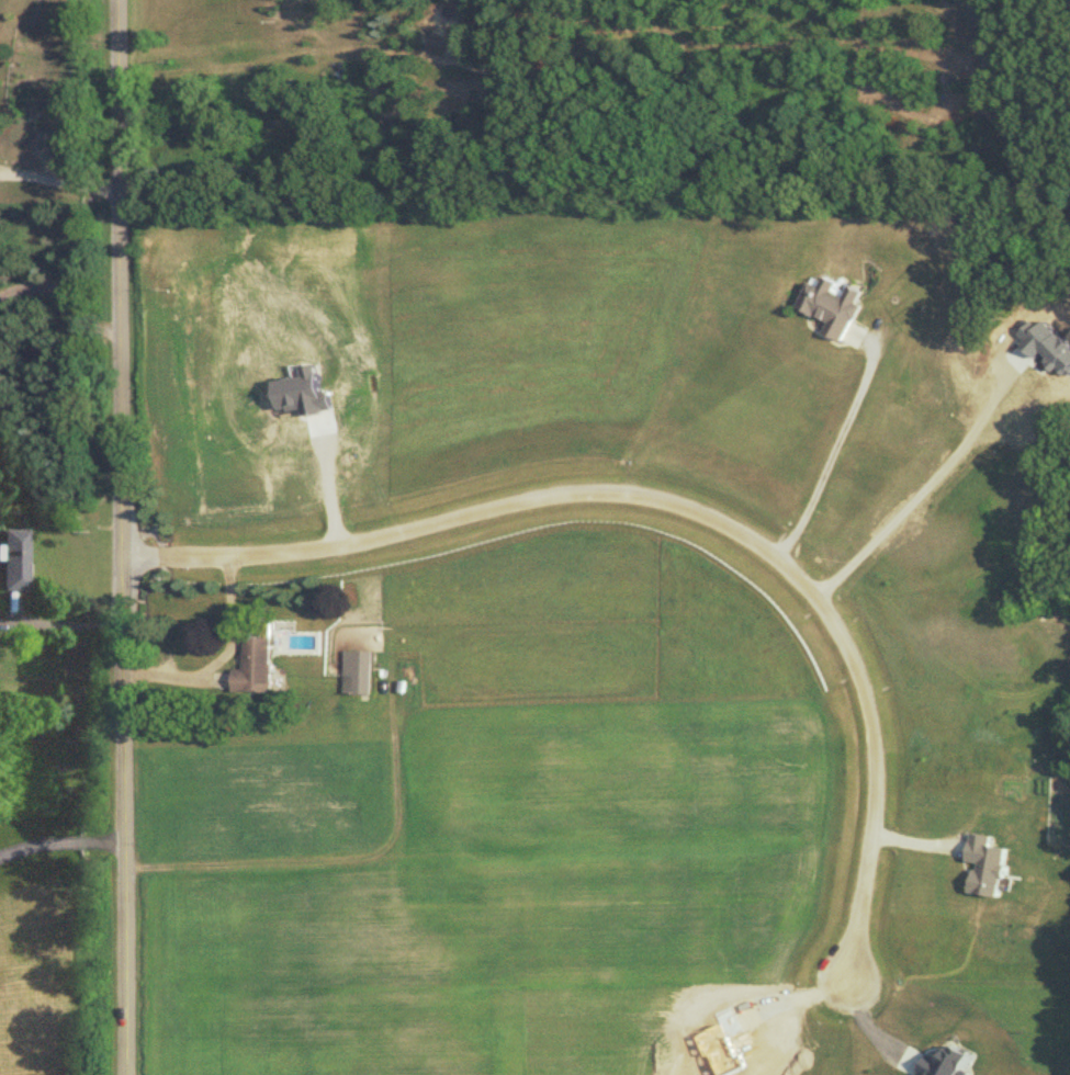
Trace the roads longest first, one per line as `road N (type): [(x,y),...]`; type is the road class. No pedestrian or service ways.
road 1 (residential): [(124,552),(226,557),(315,551),(584,493),(649,497),(729,523),(778,555),(829,621),(874,736),(867,851),(838,970)]
road 2 (residential): [(118,0),(128,1074)]

